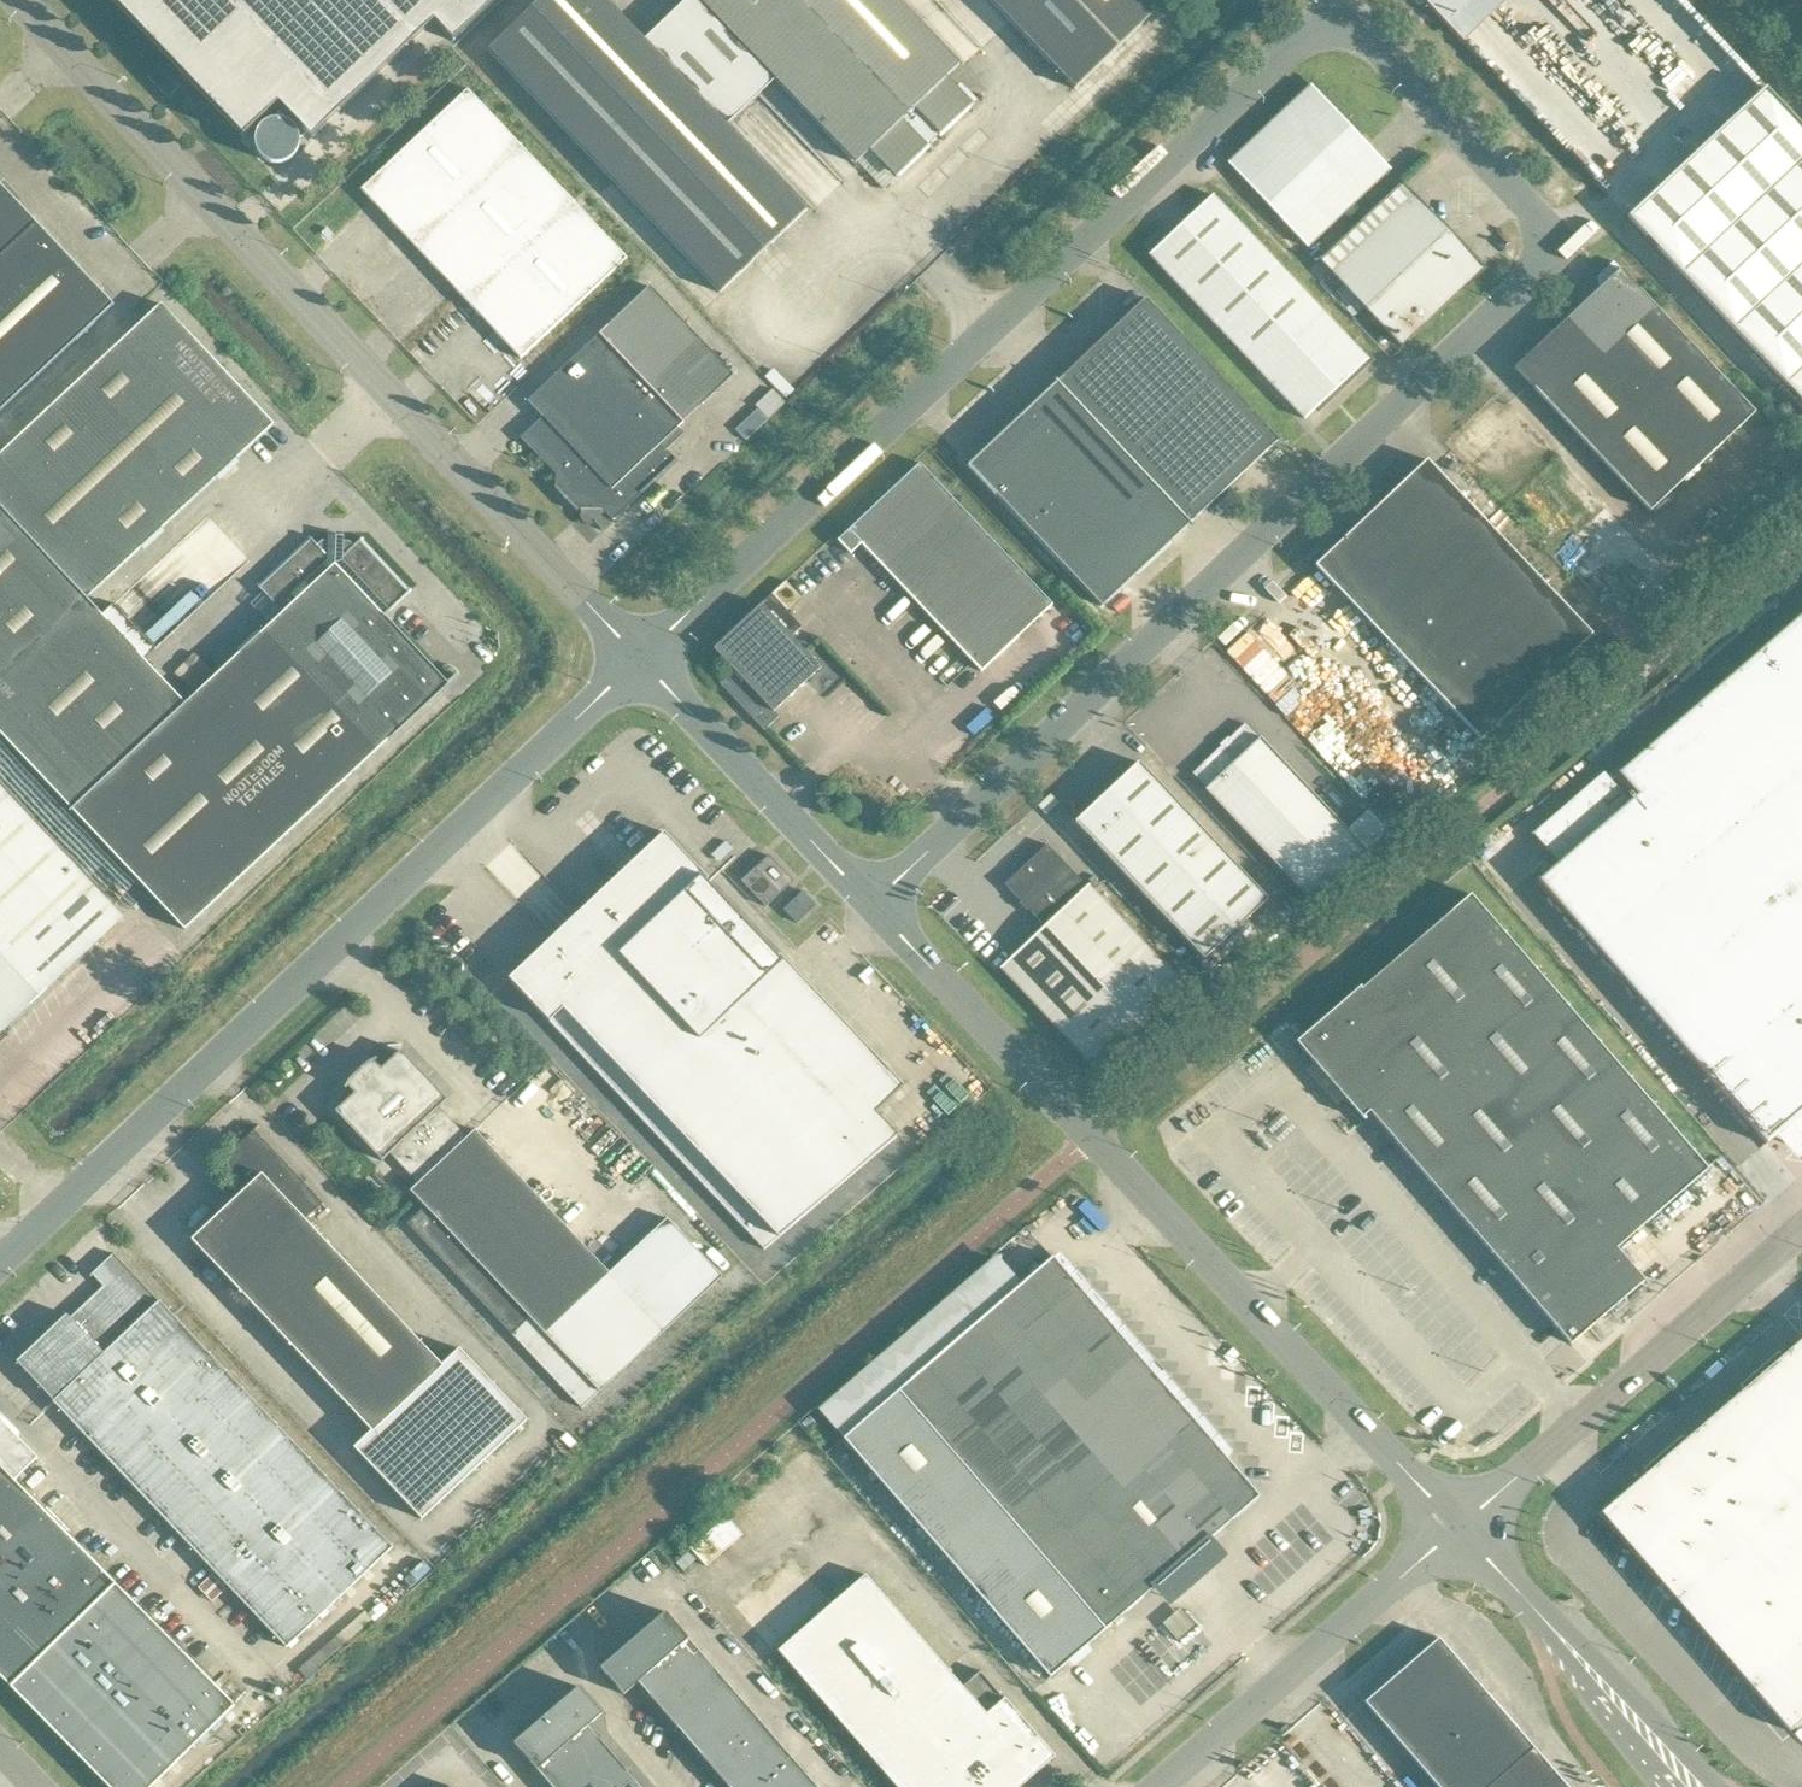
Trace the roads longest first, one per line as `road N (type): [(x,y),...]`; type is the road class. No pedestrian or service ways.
road 1 (unclassified): [(874,909),(1533,296),(1545,268),(1526,204),(1373,37),(1340,25)]
road 2 (unclassified): [(640,662),(1312,31),(1340,25)]
road 3 (unclassified): [(640,662),(19,0)]
road 4 (unclassified): [(0,1257),(640,662)]
road 5 (unclassified): [(1458,1521),(874,909)]
road 6 (unclassified): [(1458,1521),(1801,1228)]
road 7 (unclassified): [(1157,1786),(1458,1521)]
road 8 (unclassified): [(874,909),(640,662)]
road 9 (unclassified): [(1538,1613),(1689,1786)]
road 10 (unclassified): [(1538,1613),(1458,1521)]

